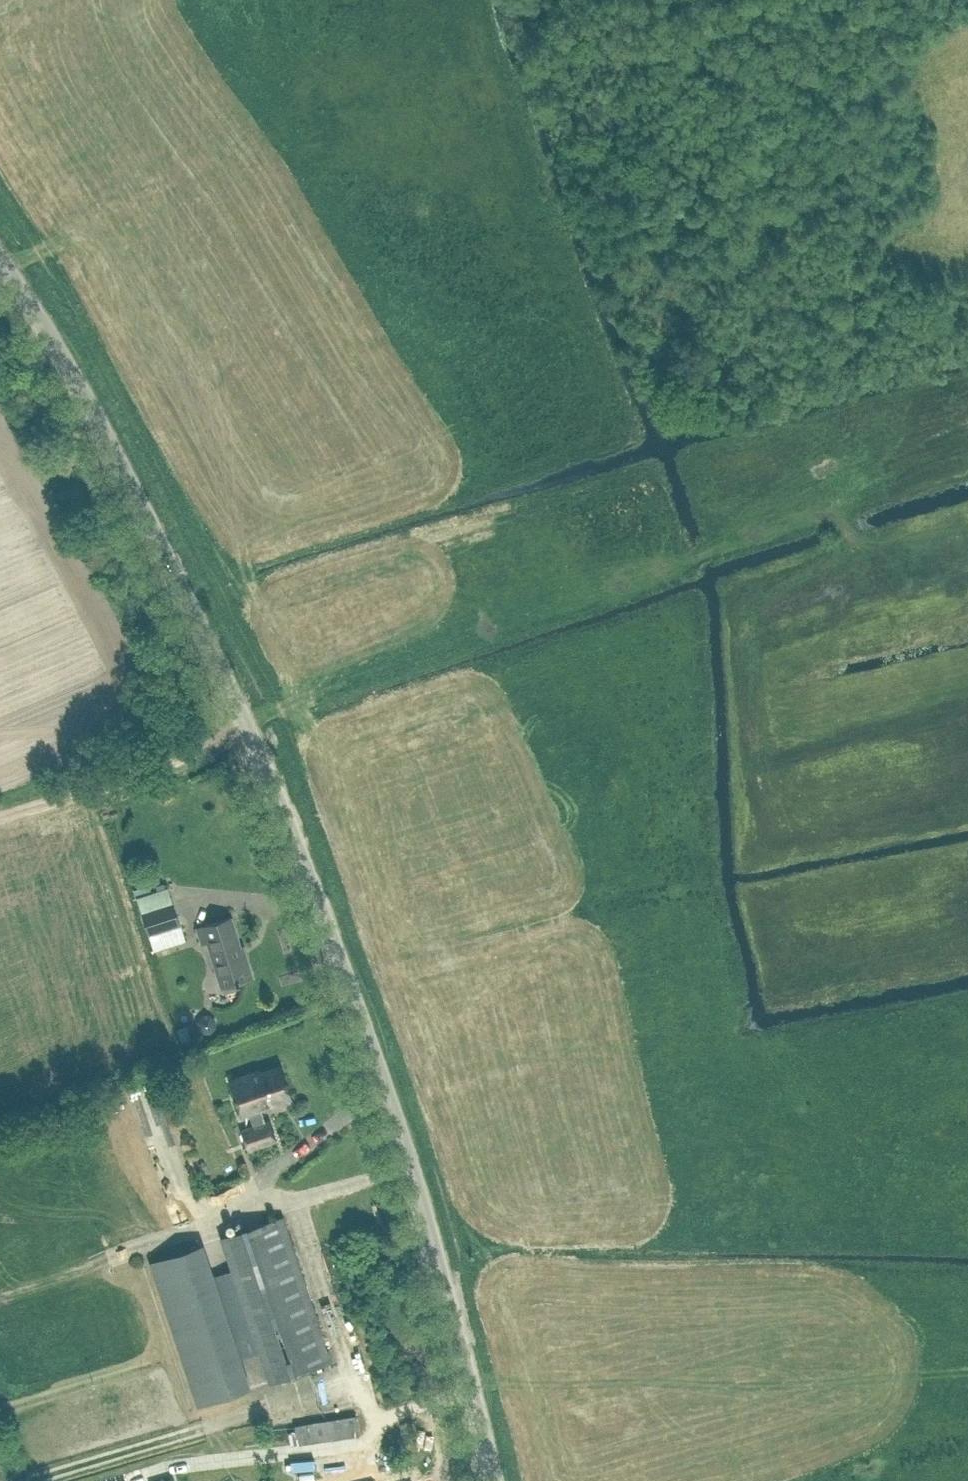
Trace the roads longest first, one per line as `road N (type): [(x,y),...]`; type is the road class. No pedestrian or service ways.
road 1 (unclassified): [(494,1480),(413,1170),(293,838),(129,479),(0,259)]

